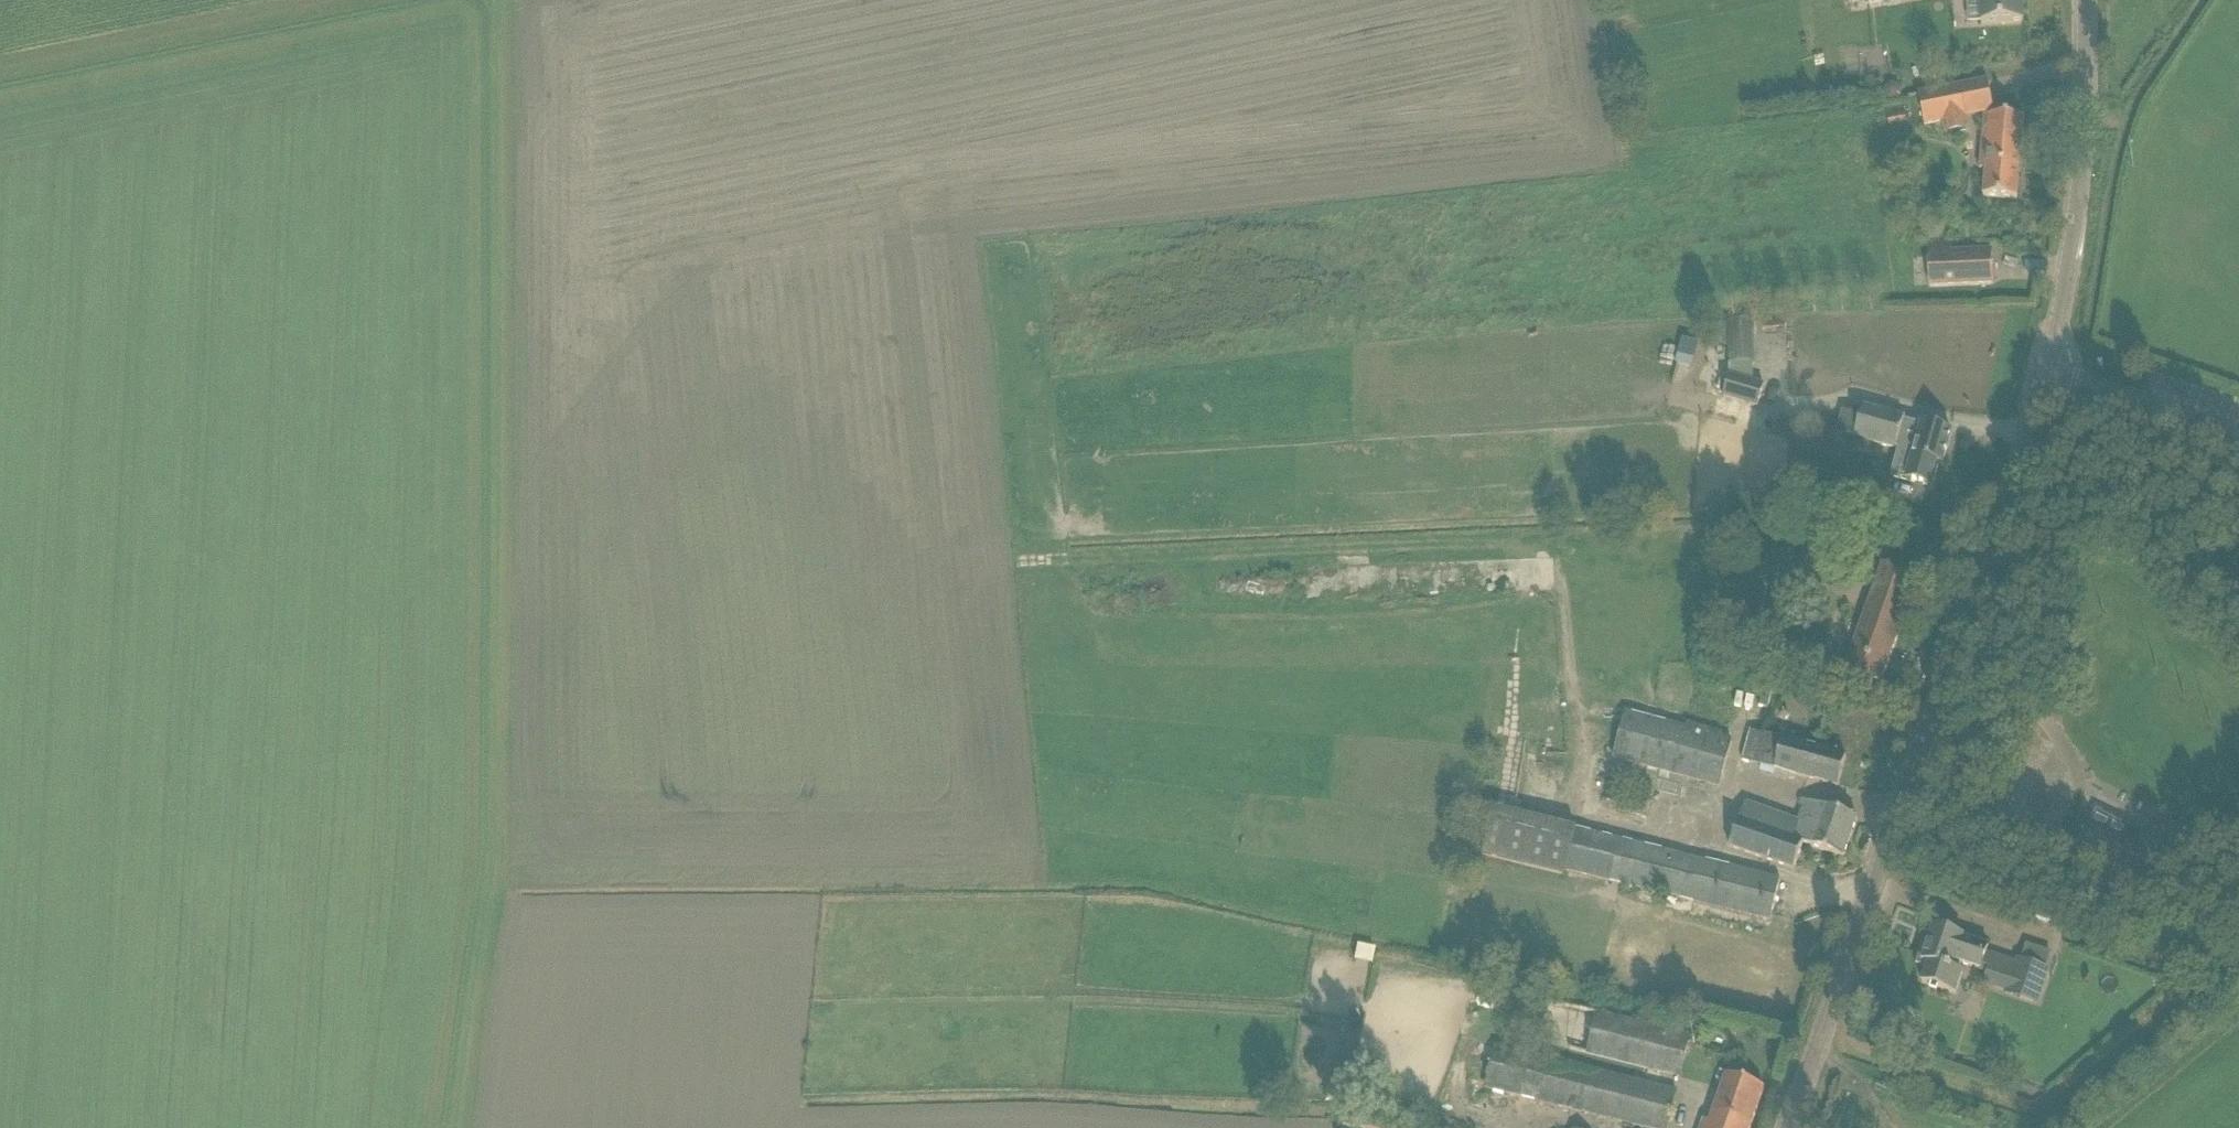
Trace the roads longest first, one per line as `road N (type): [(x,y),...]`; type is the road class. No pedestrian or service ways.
road 1 (tertiary): [(1790,1127),(2059,355)]
road 2 (tertiary): [(2059,355),(2088,0)]
road 3 (unclassified): [(2059,355),(2238,435)]

